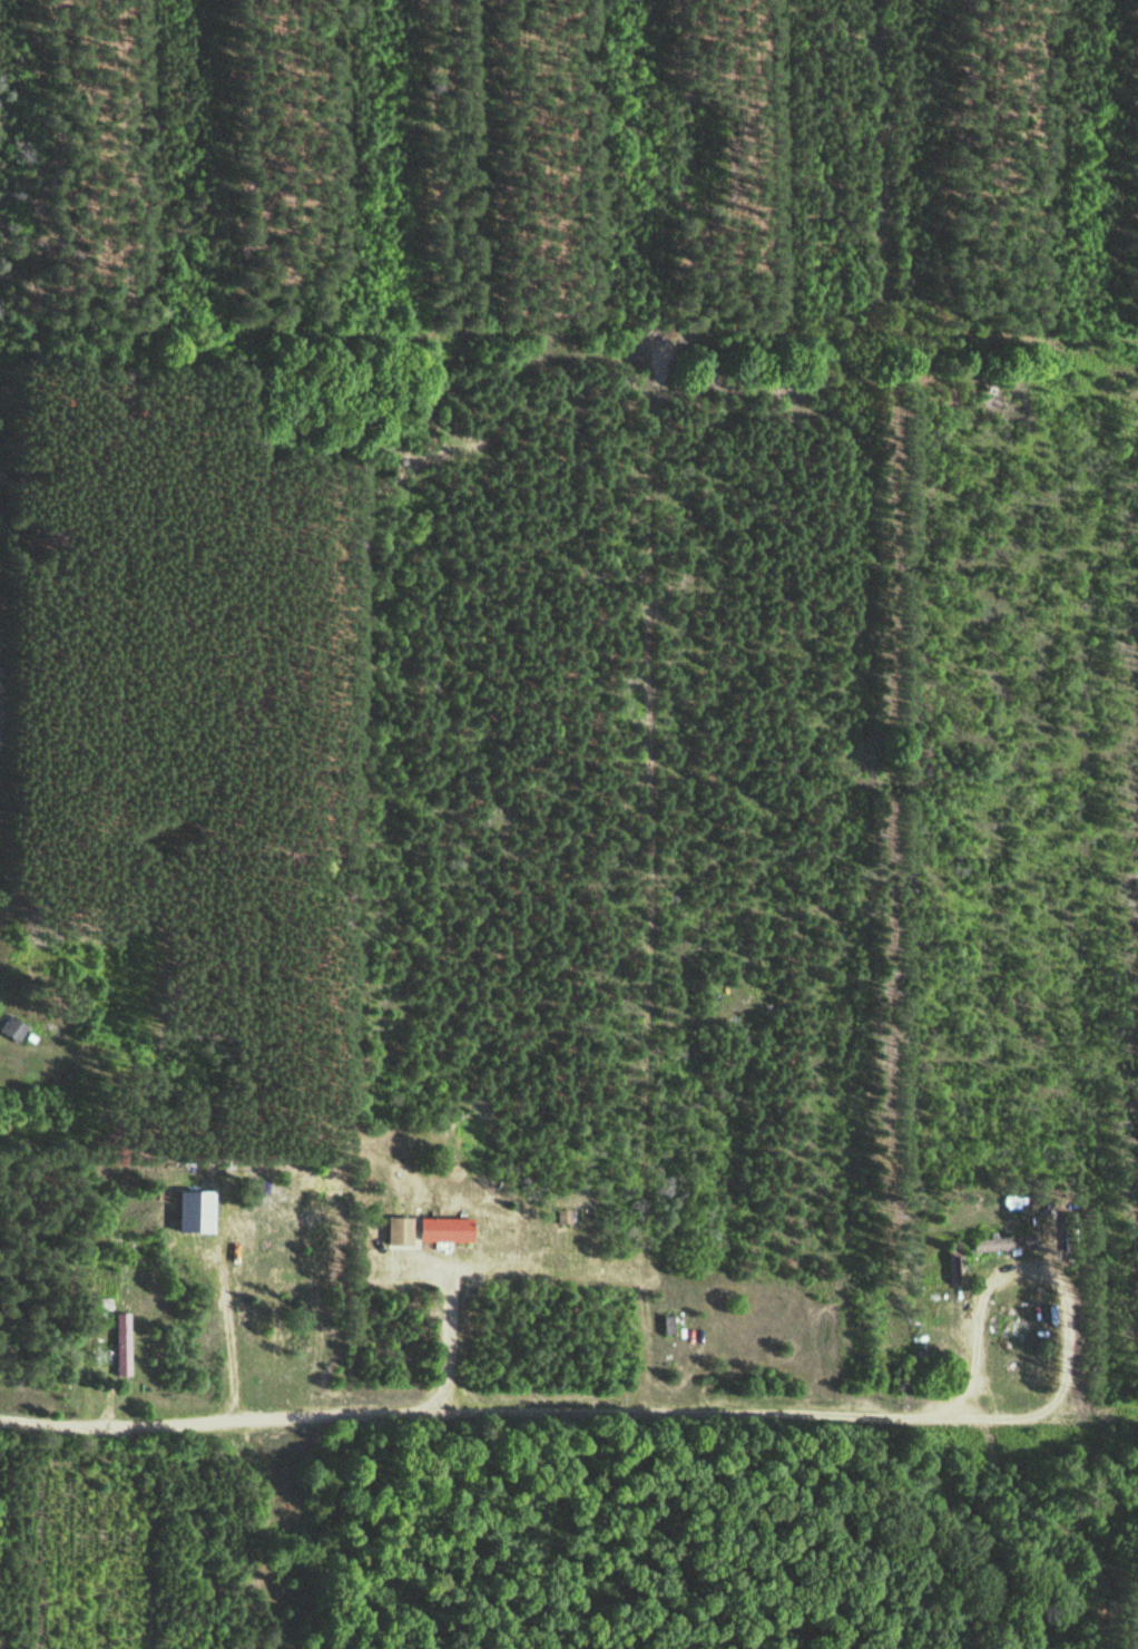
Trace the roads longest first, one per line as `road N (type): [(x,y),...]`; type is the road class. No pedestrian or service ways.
road 1 (track): [(0,373),(404,348),(920,348),(1137,358)]
road 2 (residential): [(0,1423),(1031,1418)]
road 3 (track): [(889,0),(891,188),(920,348)]

